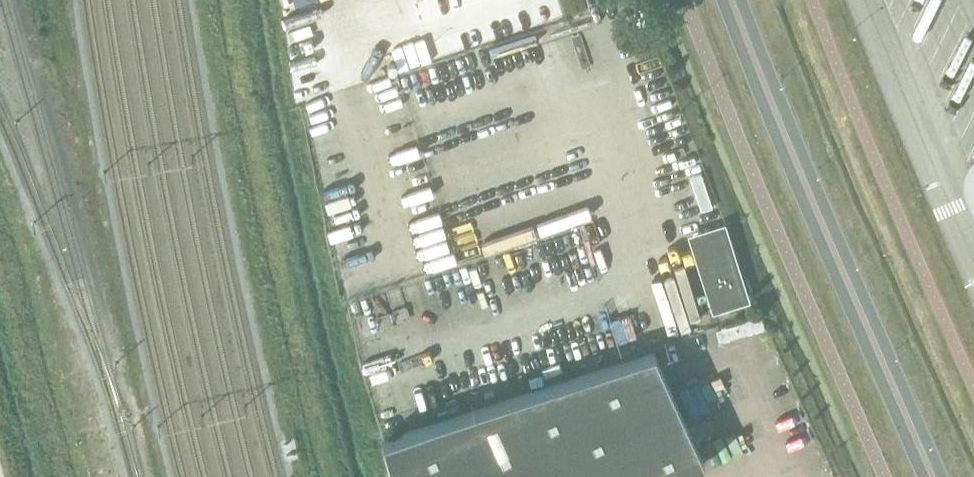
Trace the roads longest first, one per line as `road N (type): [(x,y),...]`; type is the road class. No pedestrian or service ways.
road 1 (tertiary): [(942,476),(740,0)]
road 2 (tertiary): [(722,0),(922,476)]

